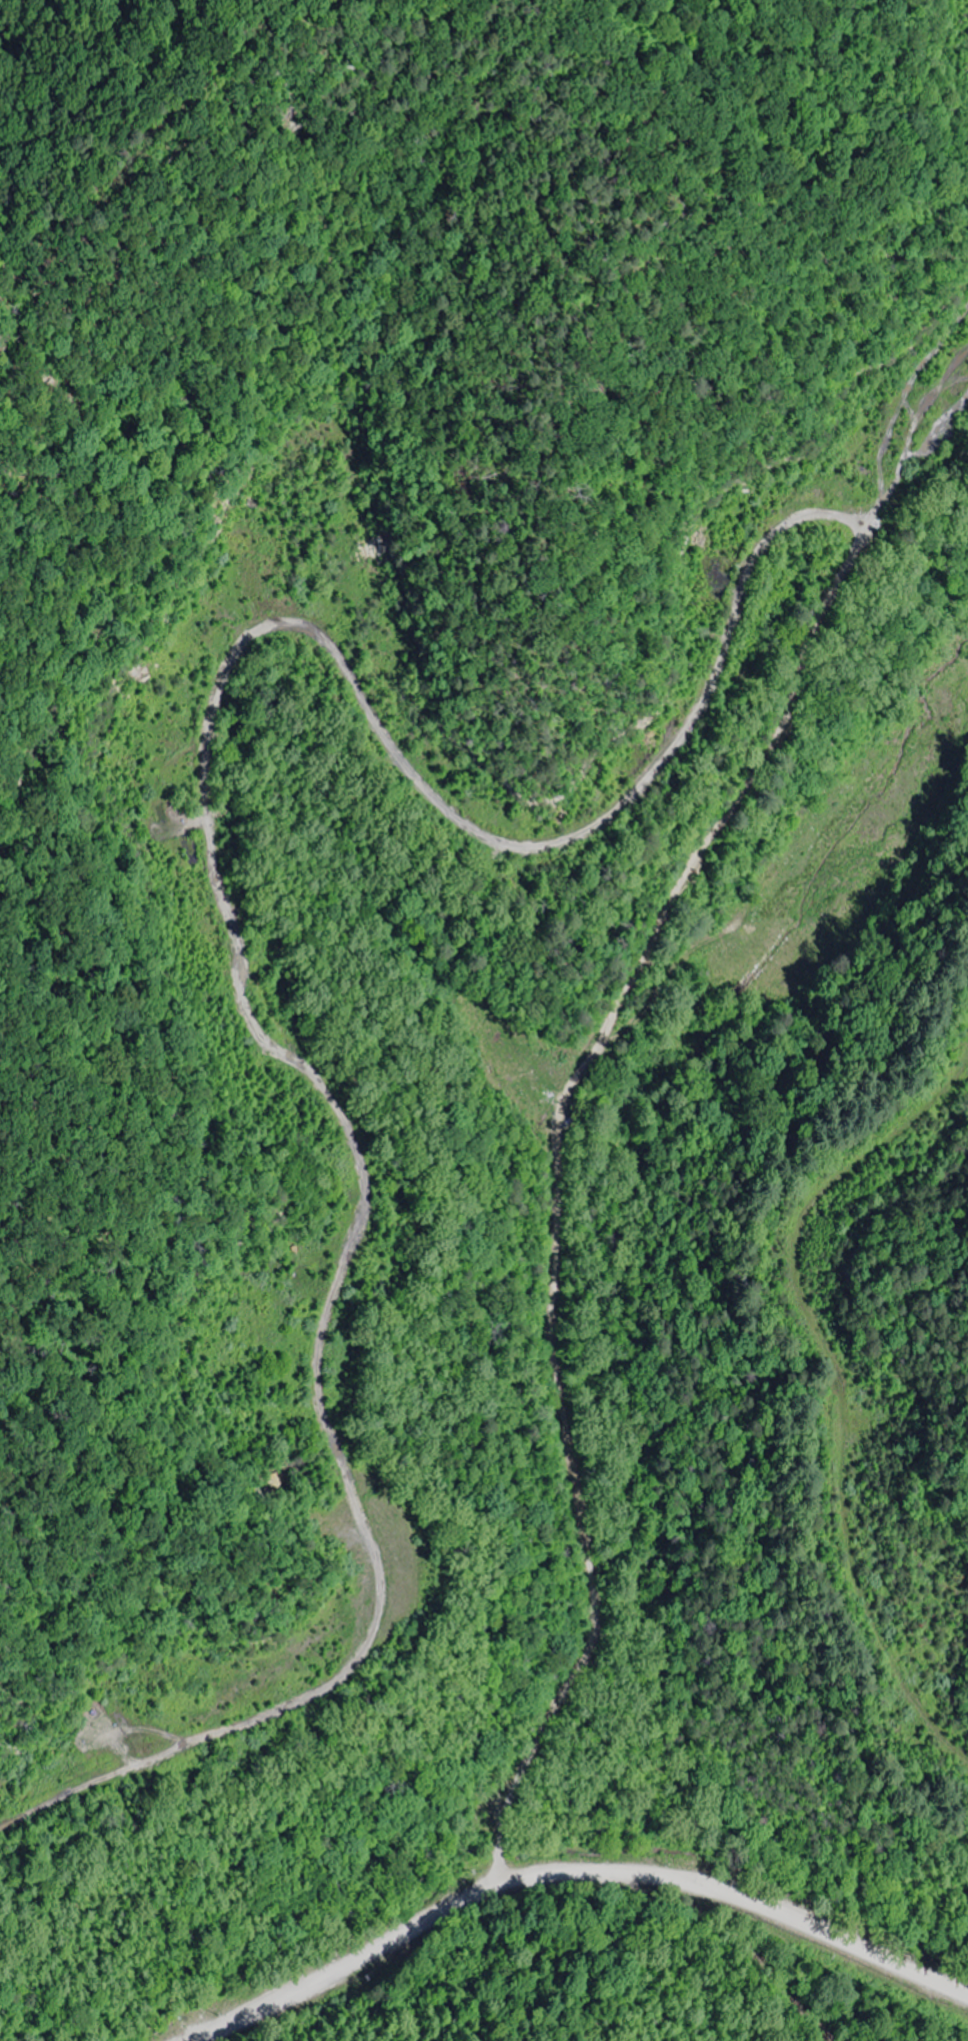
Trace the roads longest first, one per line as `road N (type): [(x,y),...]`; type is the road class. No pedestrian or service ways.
road 1 (track): [(636,1874),(631,1839),(582,1720),(567,1513),(614,1055),(748,747),(942,466),(967,393)]
road 2 (secondary): [(967,1998),(721,1891),(636,1874),(559,1875),(479,1895),(202,2040)]

